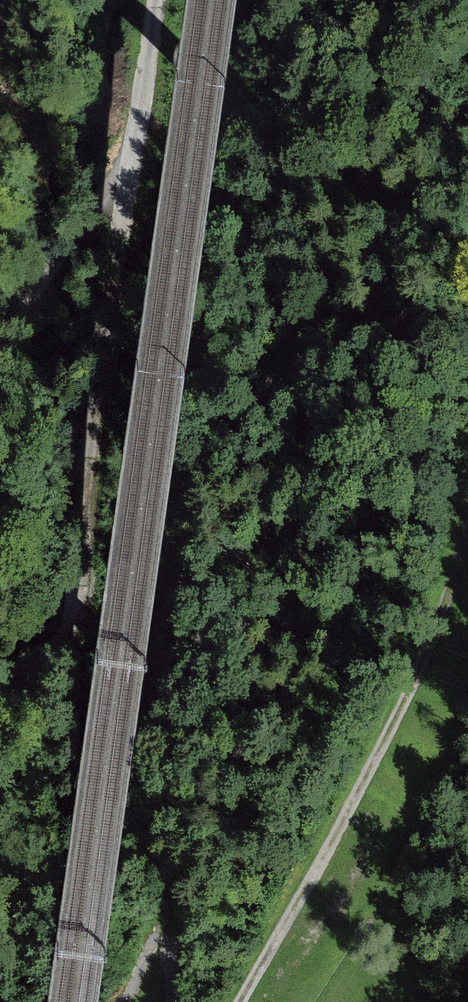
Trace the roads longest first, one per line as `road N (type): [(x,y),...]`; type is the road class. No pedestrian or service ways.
road 1 (track): [(467,520),(359,799),(238,1001)]
road 2 (track): [(125,185),(76,639)]
road 3 (track): [(125,185),(0,365)]
road 4 (track): [(157,0),(125,185)]

